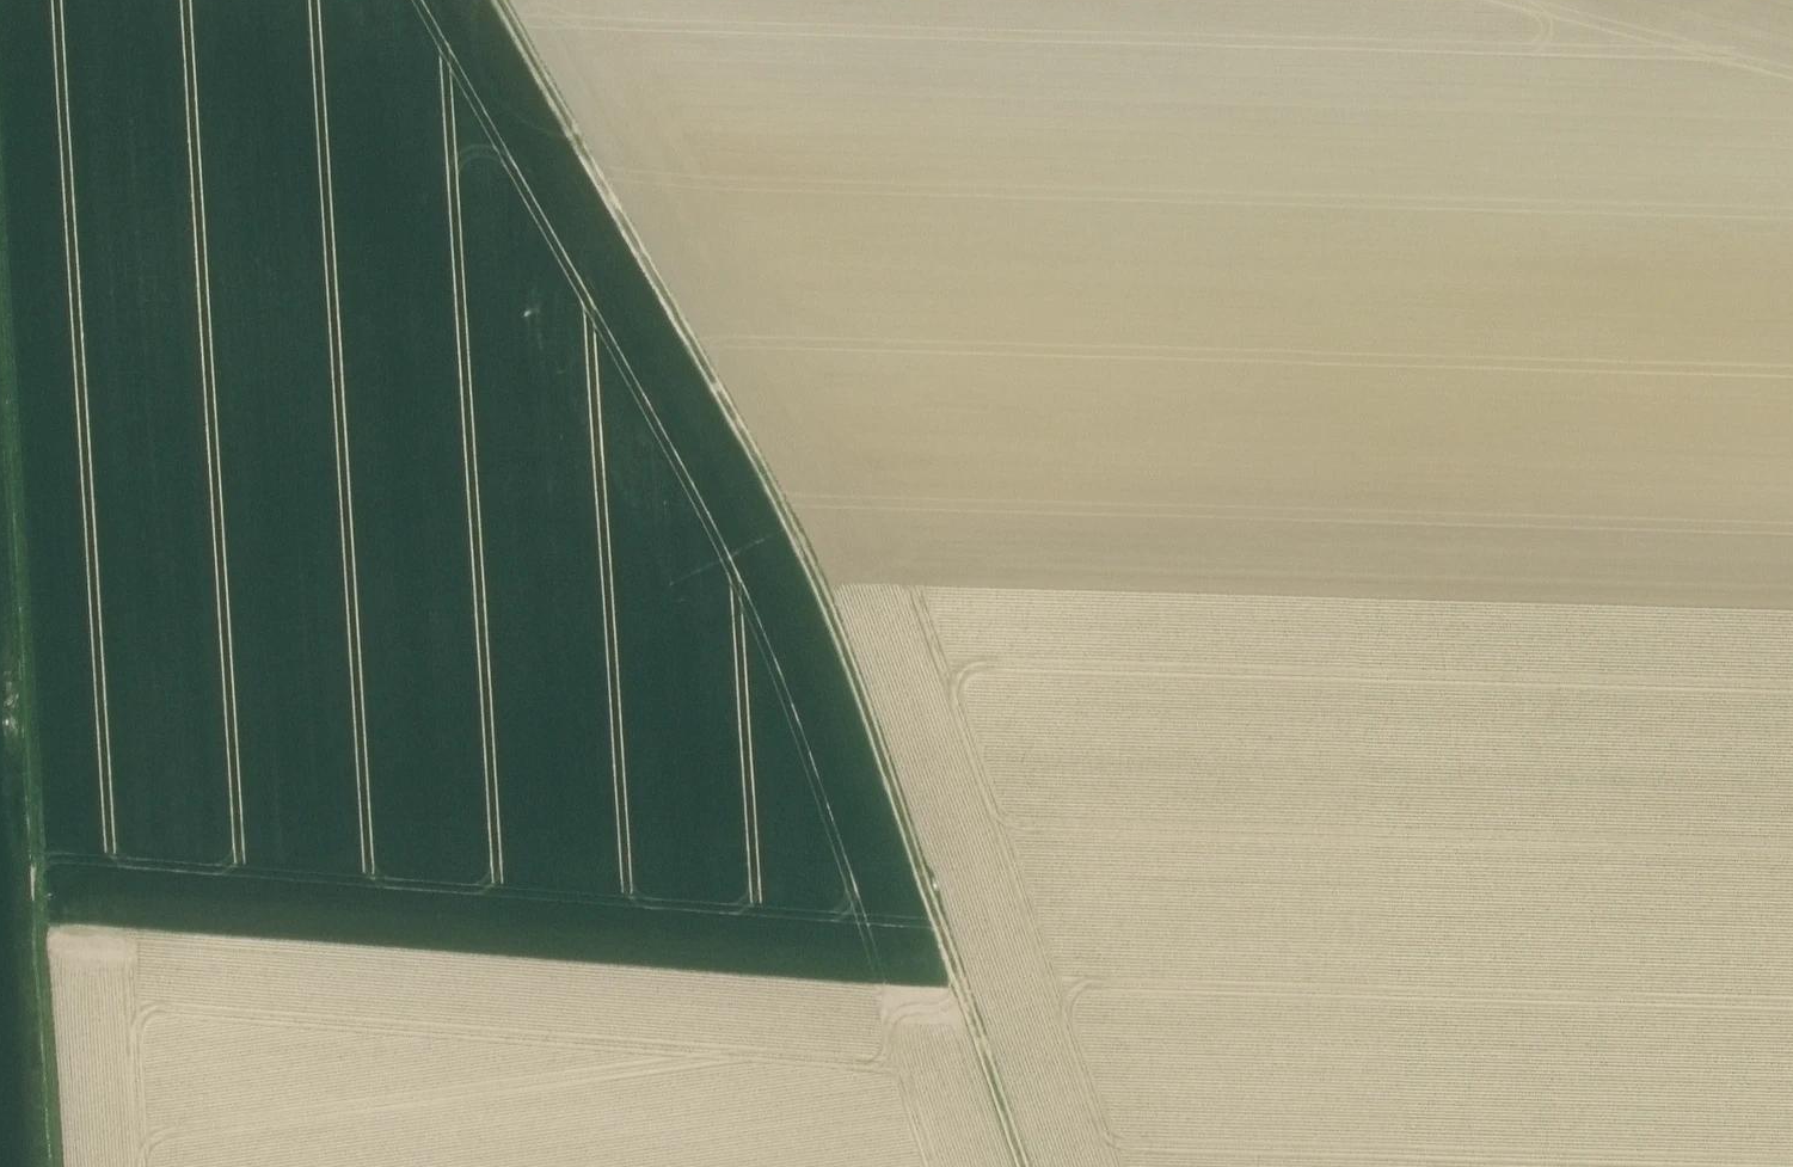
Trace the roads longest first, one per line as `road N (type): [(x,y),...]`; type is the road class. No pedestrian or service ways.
road 1 (track): [(489,0),(786,530),(1014,1166)]
road 2 (track): [(0,481),(38,1166)]

